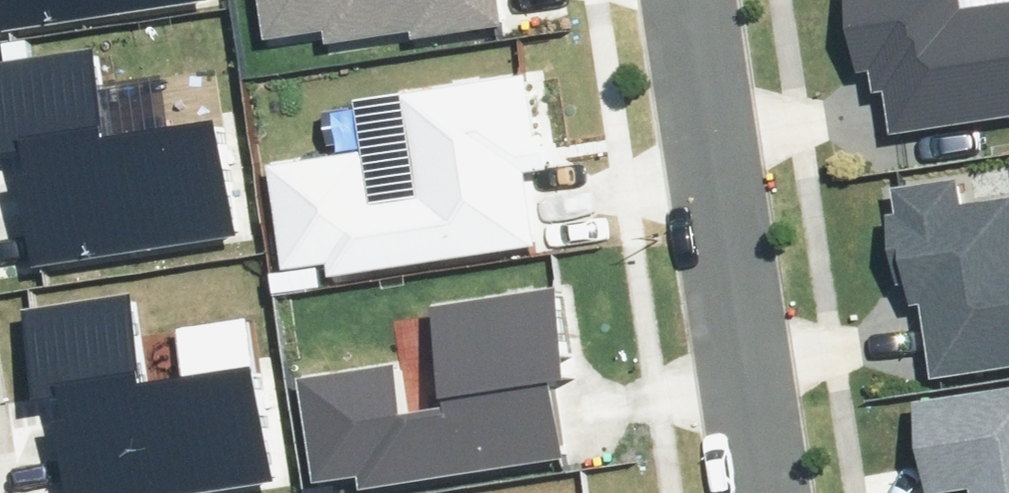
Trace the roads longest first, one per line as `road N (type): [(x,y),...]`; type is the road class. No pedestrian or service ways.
road 1 (residential): [(693,0),(764,492)]

